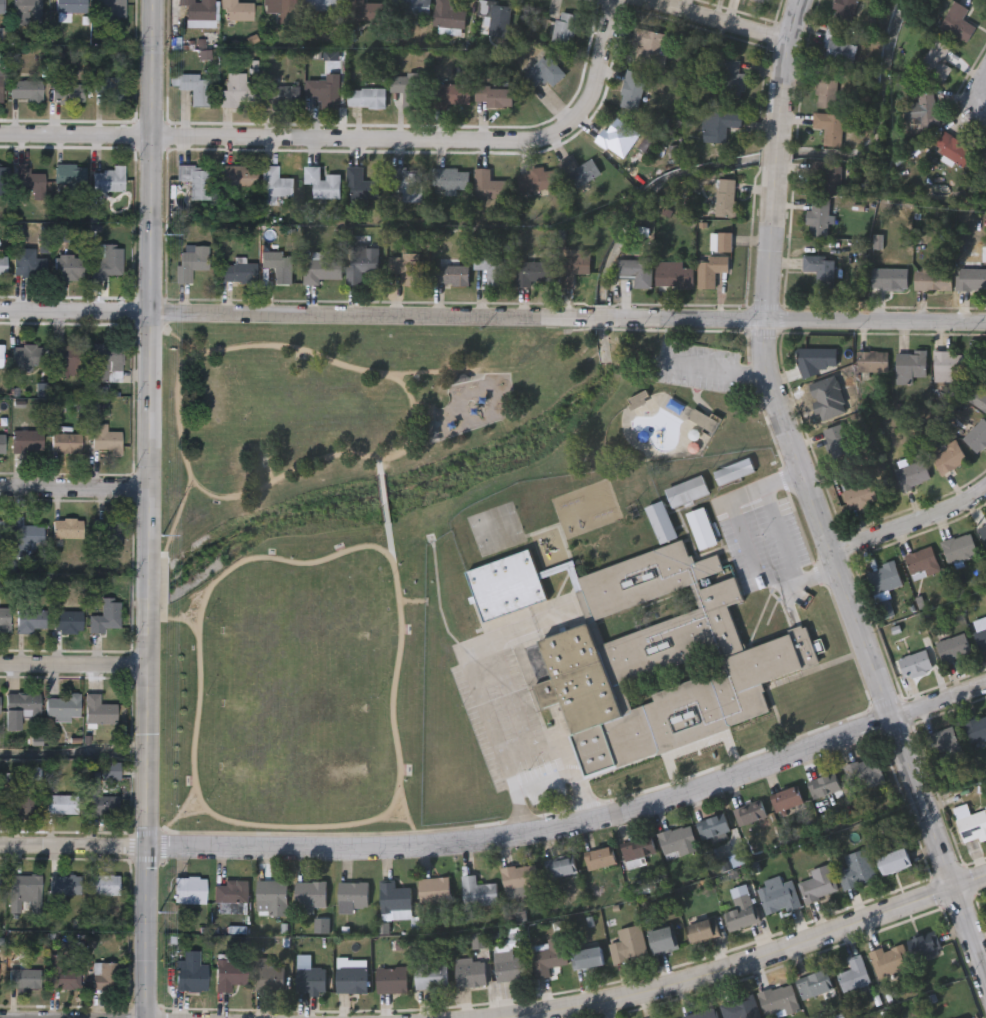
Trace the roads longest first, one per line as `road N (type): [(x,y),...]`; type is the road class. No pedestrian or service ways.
road 1 (residential): [(0,310),(985,321)]
road 2 (tertiary): [(145,846),(155,0)]
road 3 (residential): [(895,718),(600,820),(393,847),(145,846)]
road 4 (residential): [(0,137),(542,141),(575,126),(589,100),(610,0)]
road 5 (tertiary): [(773,165),(765,319),(780,413),(895,718)]
road 6 (tertiary): [(546,1017),(719,974),(985,882)]
road 7 (tertiary): [(895,718),(985,973)]
road 8 (tertiary): [(144,1017),(145,846)]
road 9 (residential): [(833,550),(985,489)]
road 10 (residential): [(0,490),(151,487)]
road 11 (residential): [(0,670),(148,670)]
road 12 (tertiary): [(793,0),(774,144)]
road 13 (residential): [(0,845),(145,846)]
road 14 (residential): [(648,0),(787,39)]

